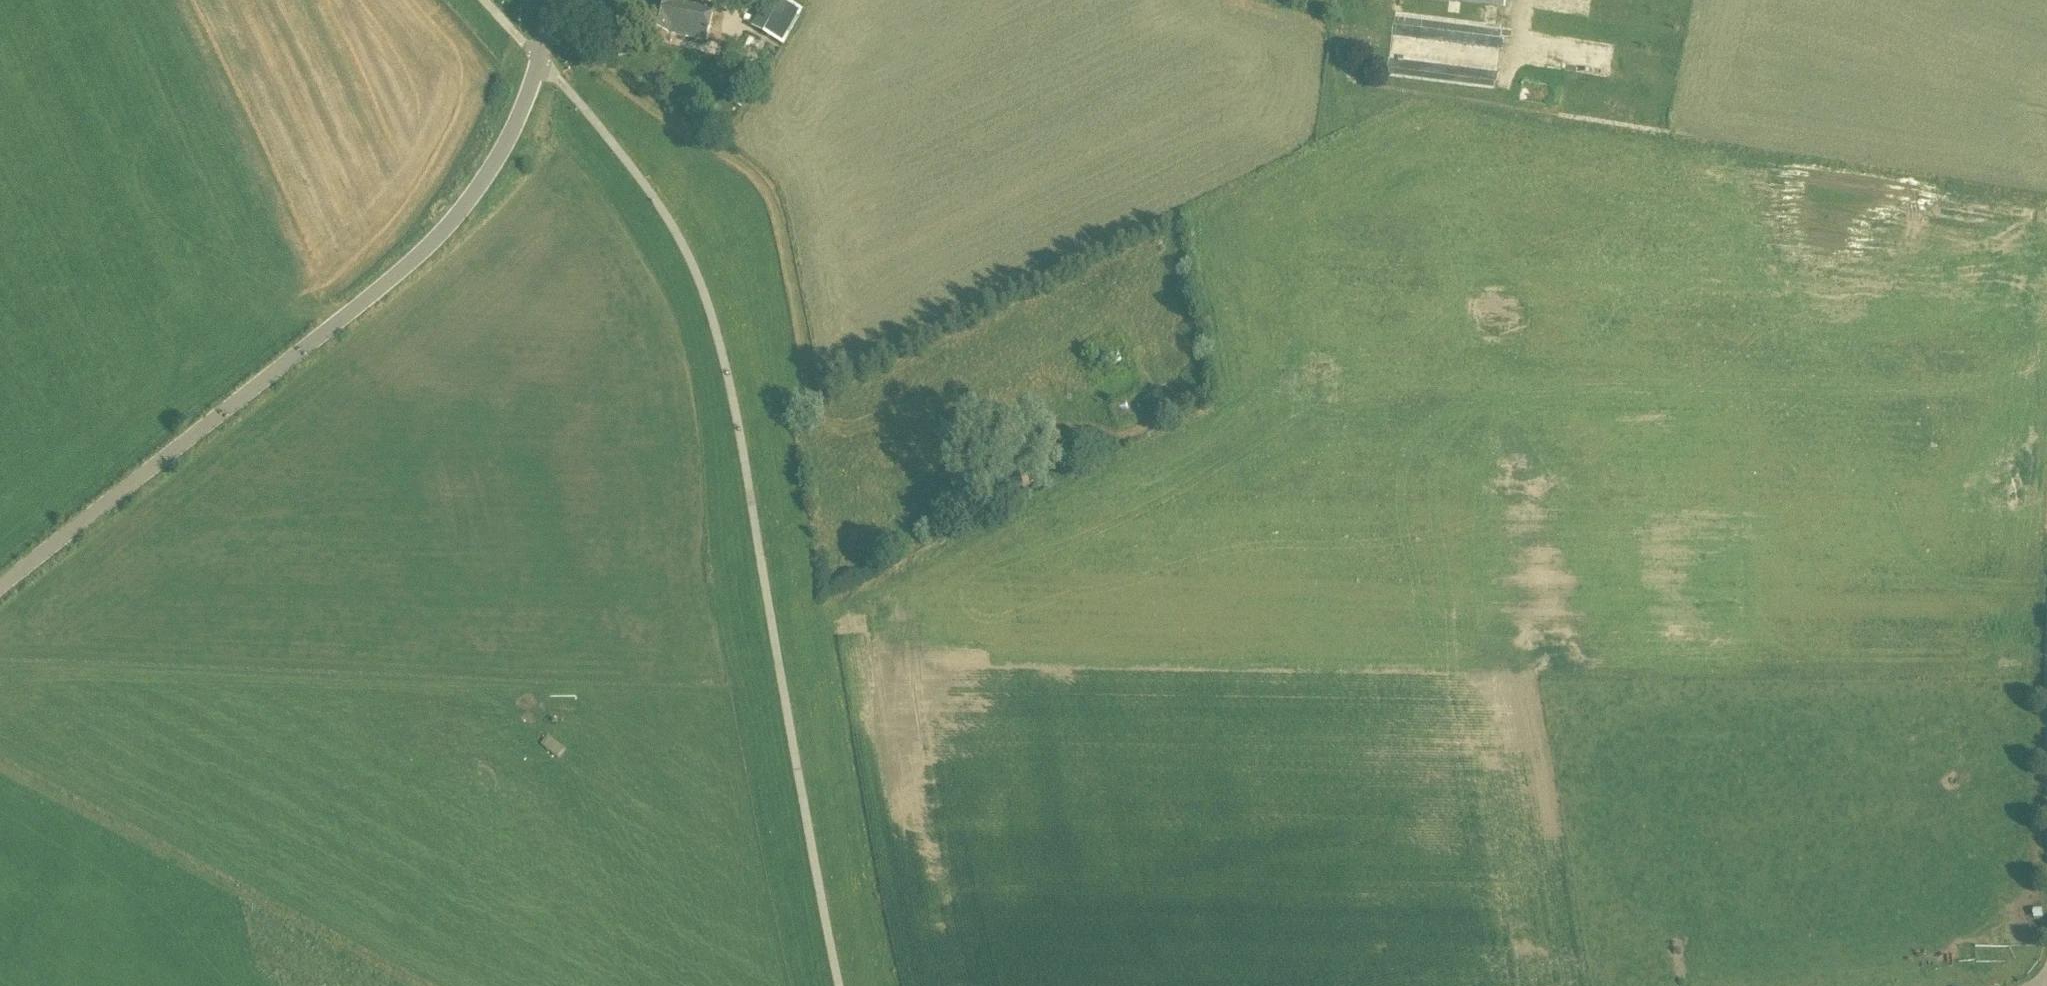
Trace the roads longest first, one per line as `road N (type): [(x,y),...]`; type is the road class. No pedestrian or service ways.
road 1 (tertiary): [(0,588),(438,243),(488,182),(521,118),(551,0)]

